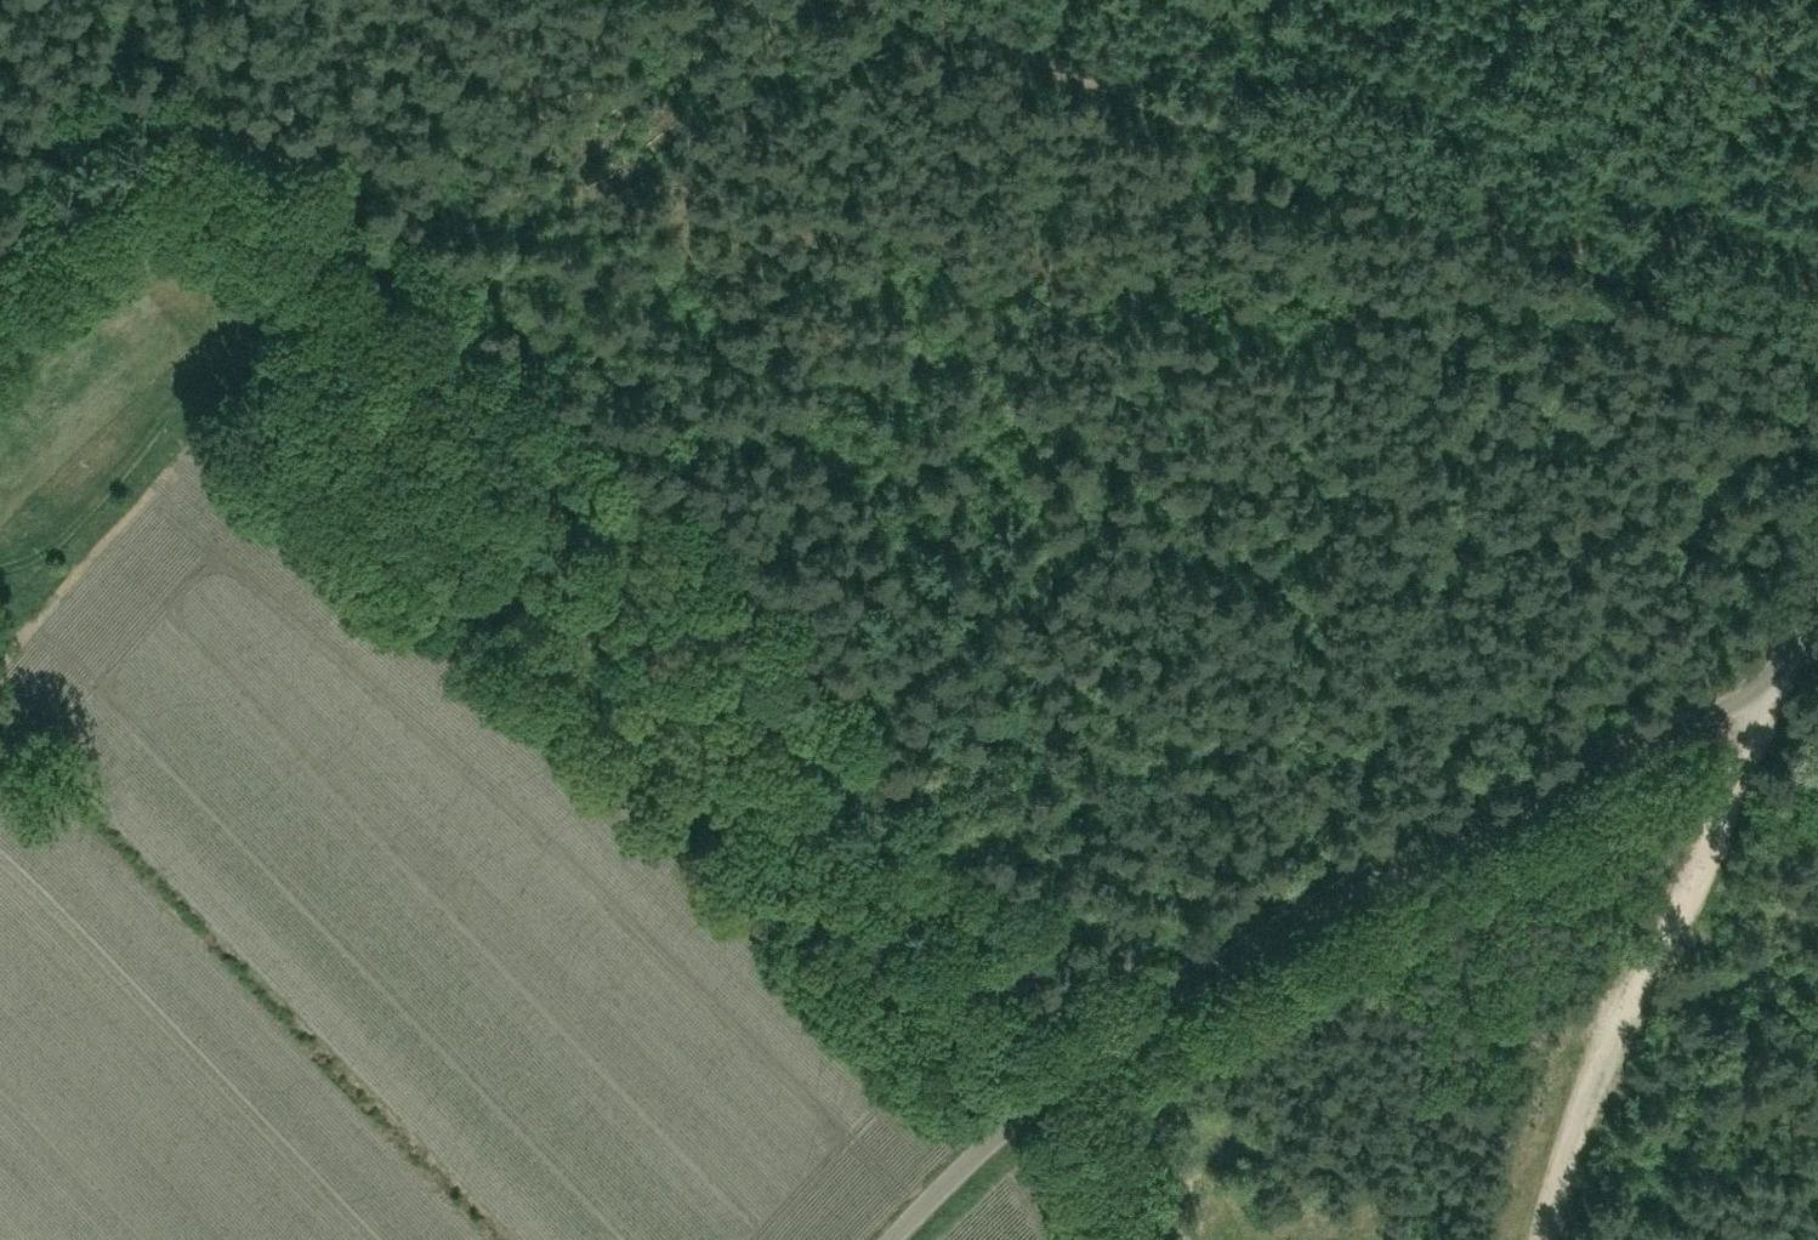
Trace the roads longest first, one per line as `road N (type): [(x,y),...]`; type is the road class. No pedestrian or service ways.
road 1 (residential): [(880,1239),(1189,951),(1782,667),(1817,583)]
road 2 (track): [(1536,1239),(1596,1051),(1782,667)]

